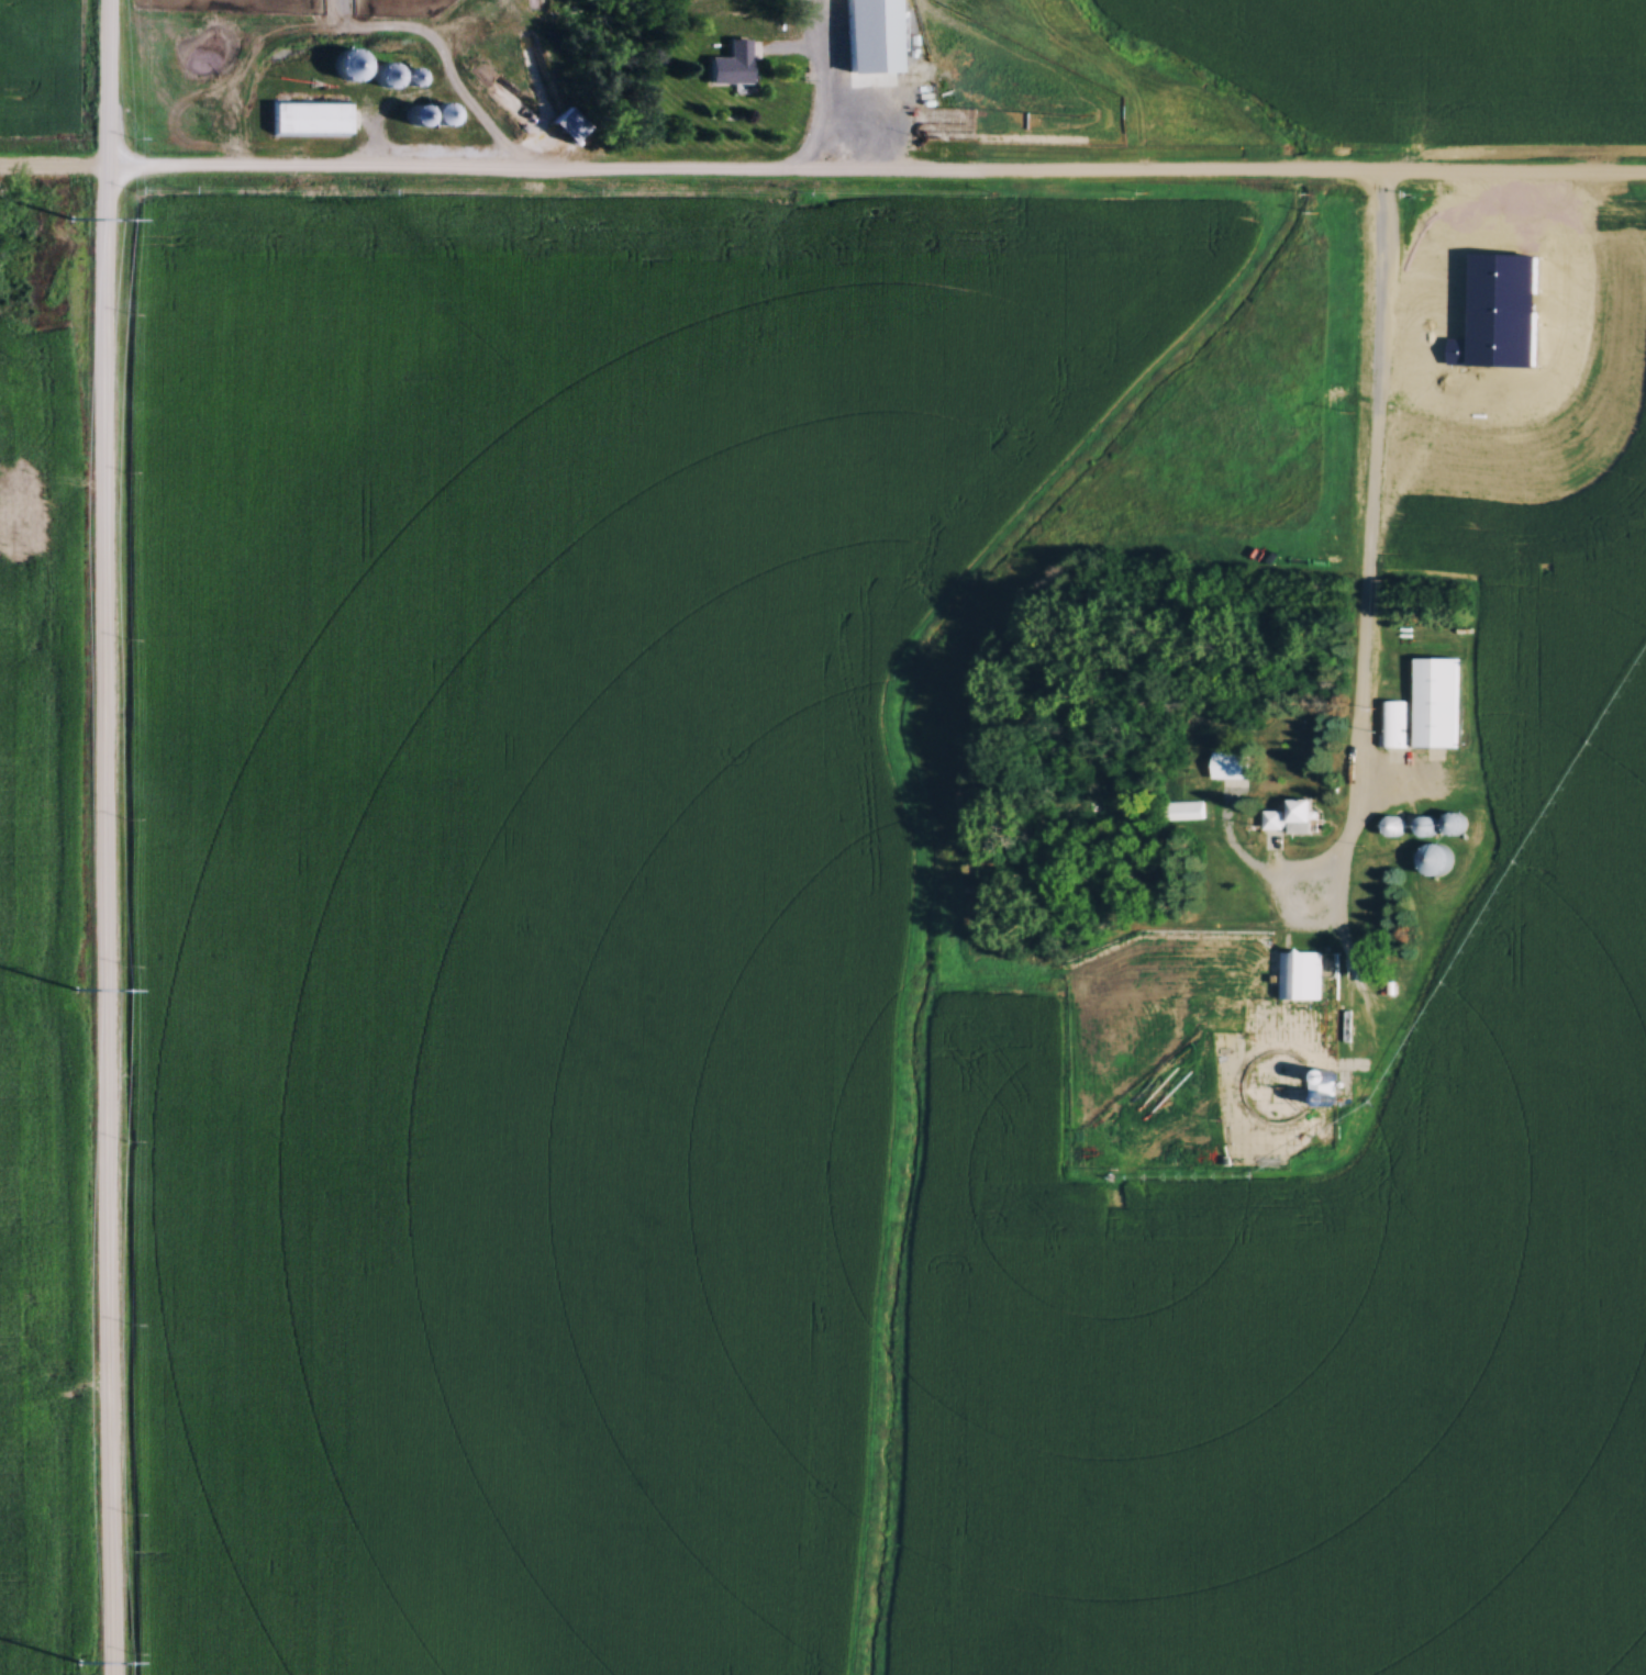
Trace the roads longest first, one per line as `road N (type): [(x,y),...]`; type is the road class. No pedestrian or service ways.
road 1 (tertiary): [(115,1674),(110,0)]
road 2 (residential): [(1645,179),(0,171)]

